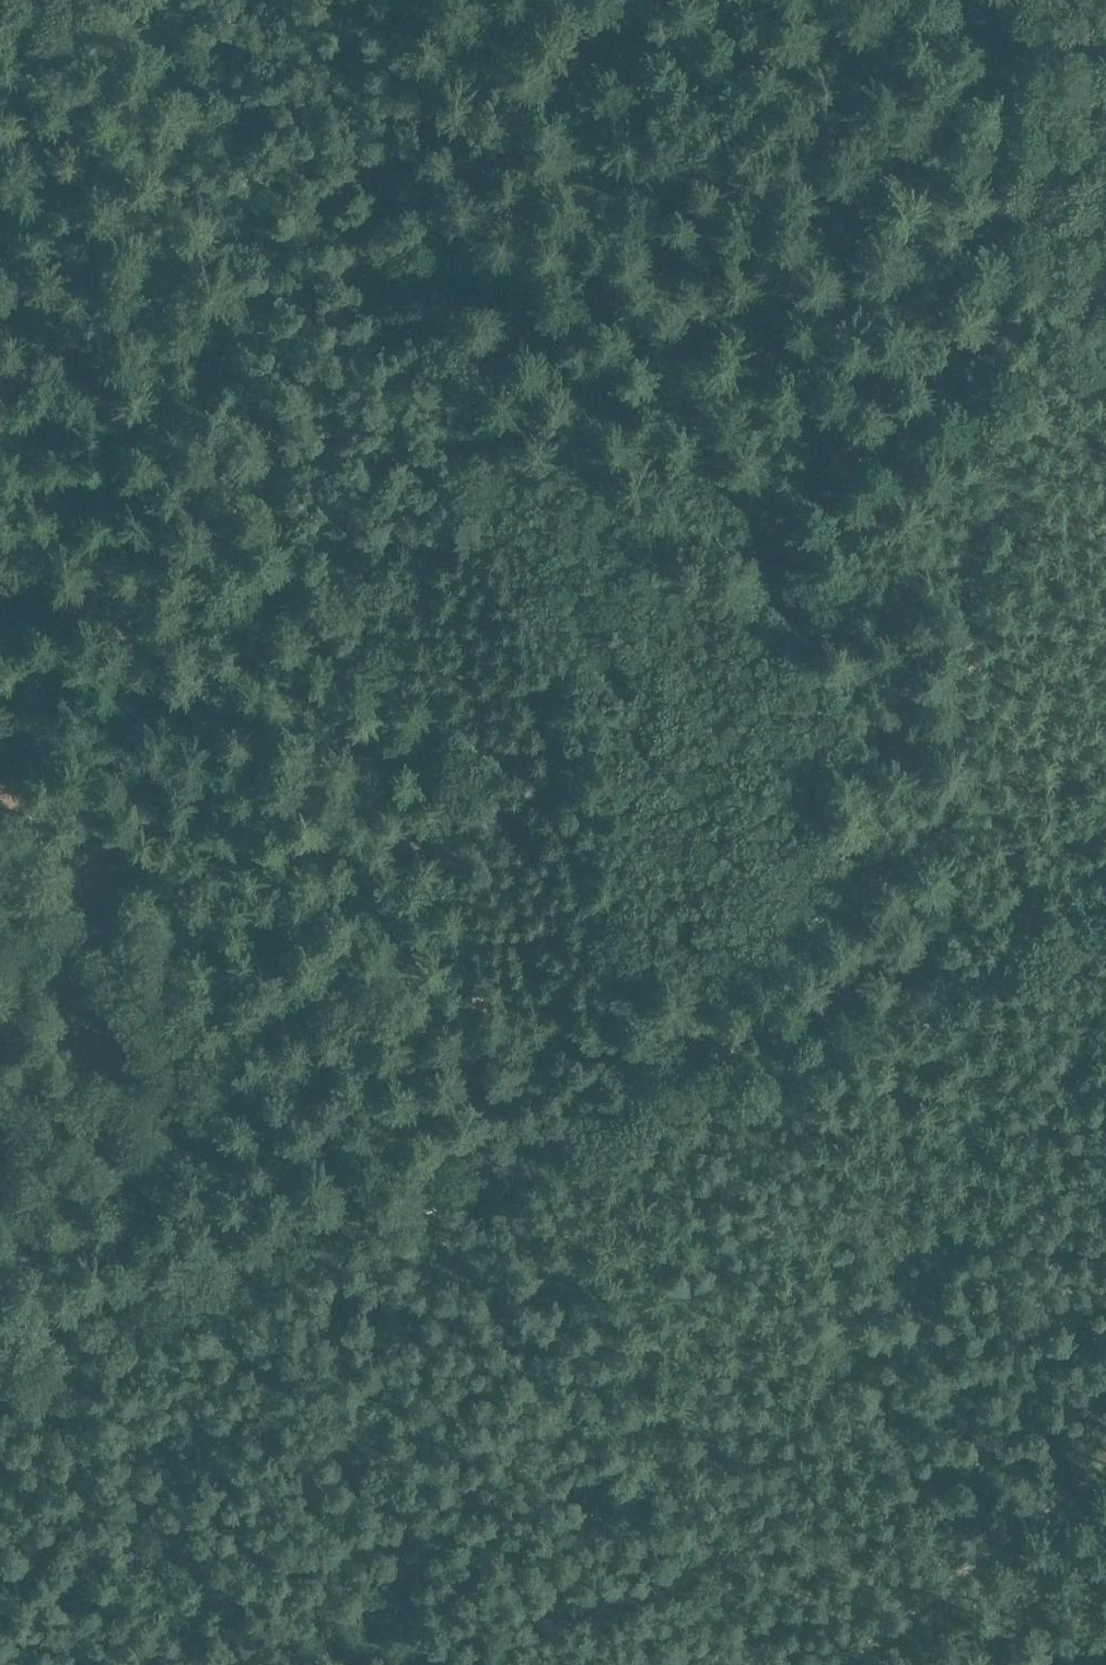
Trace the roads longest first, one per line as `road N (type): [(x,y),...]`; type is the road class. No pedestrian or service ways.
road 1 (track): [(482,1198),(1105,933)]
road 2 (track): [(0,1383),(482,1198)]

